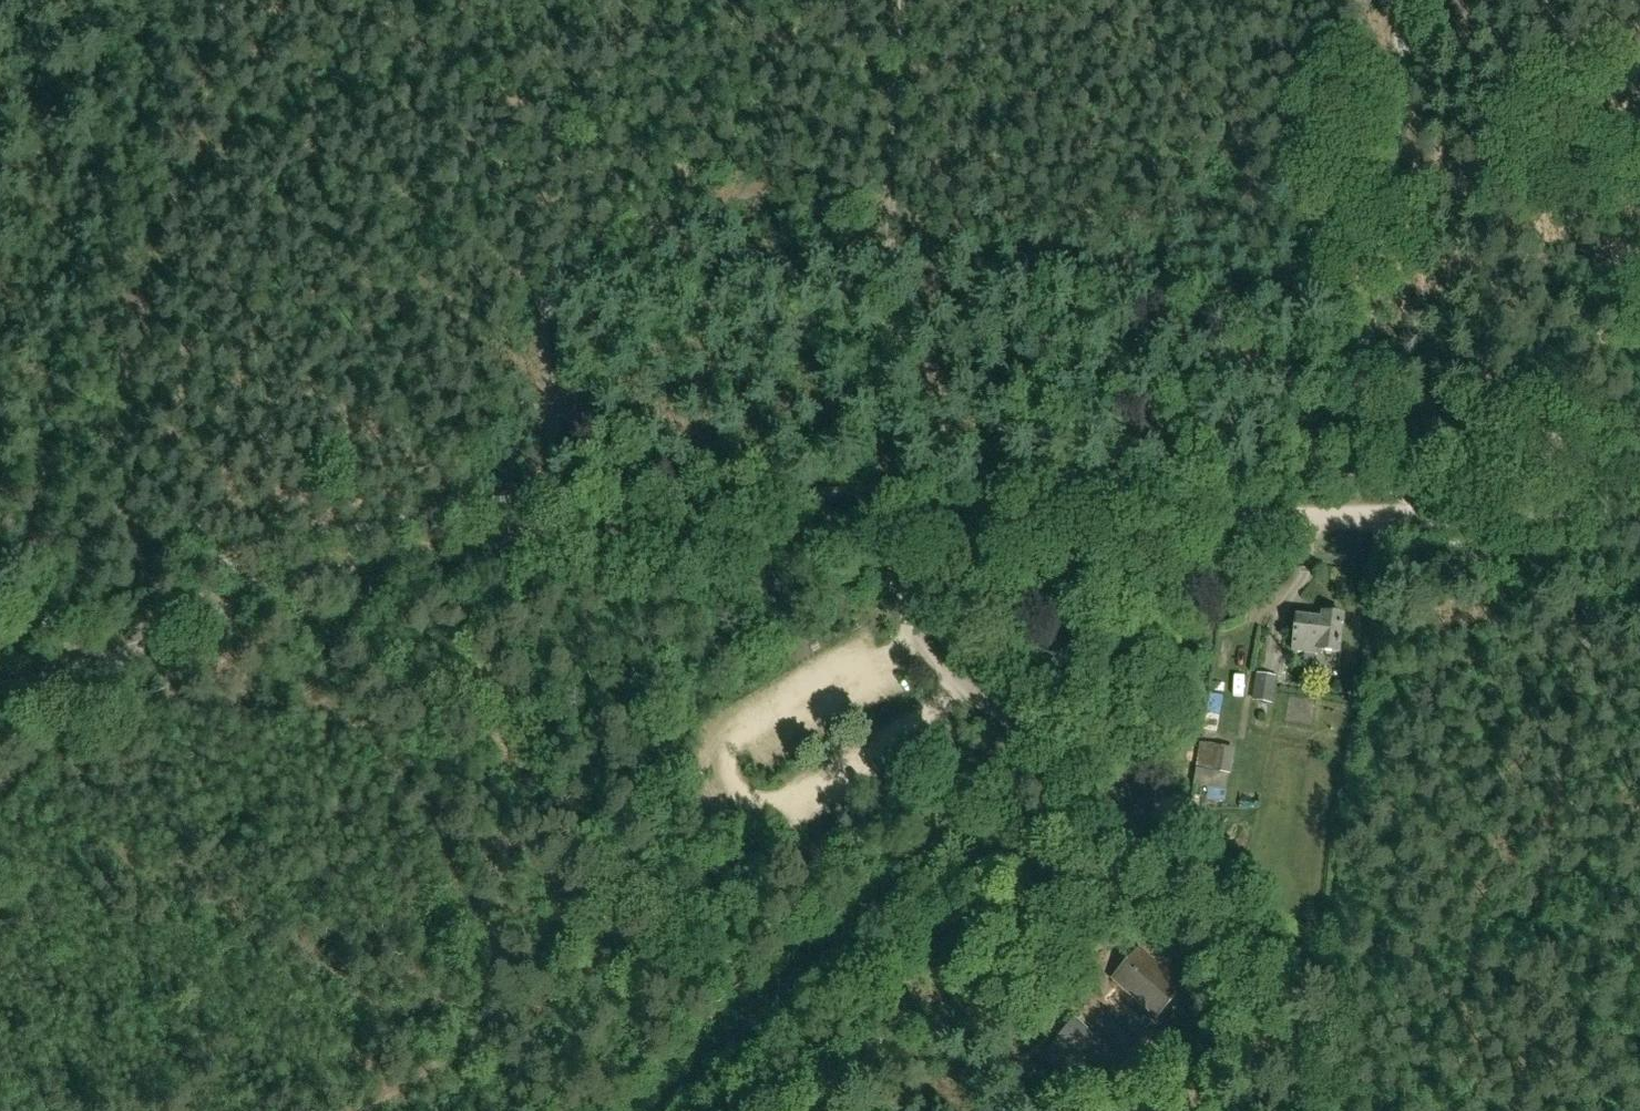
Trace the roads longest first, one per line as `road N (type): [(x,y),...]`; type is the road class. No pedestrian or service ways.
road 1 (track): [(878,488),(791,339),(731,284),(692,187),(671,164),(516,103),(384,37),(334,0)]
road 2 (track): [(140,645),(300,575),(399,554),(877,530)]
road 3 (track): [(1285,1110),(1288,1036),(1264,952),(1184,873),(960,686)]
road 4 (track): [(898,0),(899,221),(877,530)]
road 5 (track): [(1371,512),(1418,0)]
road 6 (track): [(905,530),(1416,510)]
road 7 (track): [(899,221),(1153,216),(1394,250)]
road 8 (track): [(1416,510),(1639,505)]
road 9 (track): [(960,686),(909,629),(905,530)]
road 10 (track): [(140,645),(0,680)]

